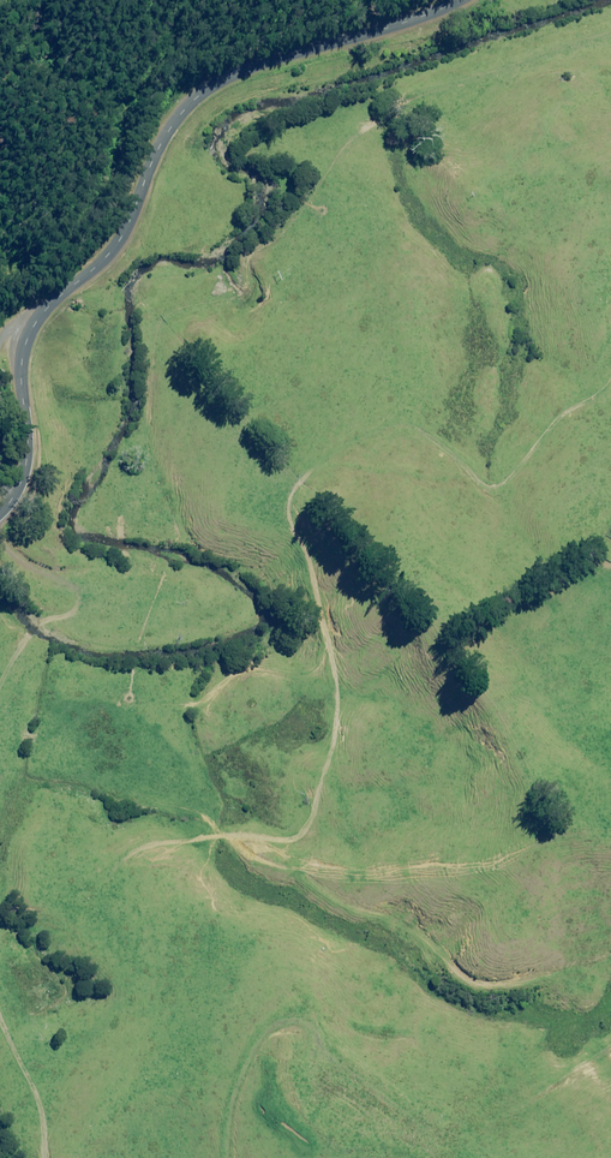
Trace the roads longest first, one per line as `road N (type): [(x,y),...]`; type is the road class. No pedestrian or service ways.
road 1 (track): [(108,909),(110,874),(150,846),(217,834),(289,839),(317,812),(340,697),(315,573),(293,517),(305,479),(353,445),(409,427),(481,484),(499,488),(562,418),(594,402)]
road 2 (tertiary): [(462,0),(252,68),(180,114),(134,221),(45,312),(27,345),(28,463),(0,518)]
road 3 (track): [(0,539),(23,561),(83,590),(88,605),(33,632),(0,689)]
road 4 (track): [(229,1157),(243,1076),(269,1030),(301,1019),(320,1040),(323,1058)]
road 5 (track): [(0,1011),(41,1101),(47,1157)]

